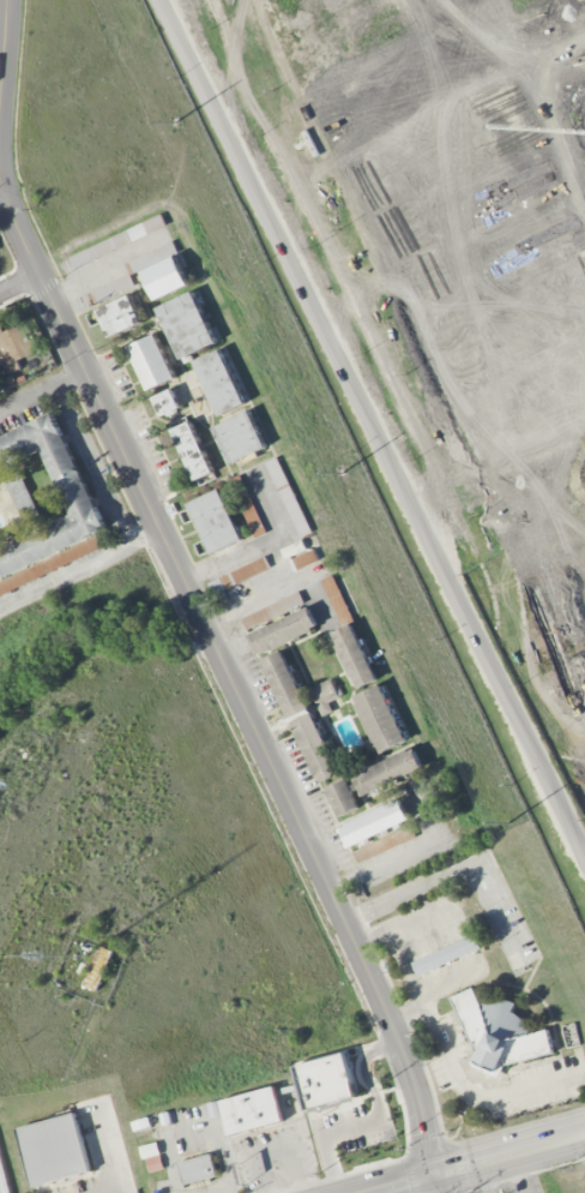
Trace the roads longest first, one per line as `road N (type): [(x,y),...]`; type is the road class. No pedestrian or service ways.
road 1 (residential): [(11,0),(1,136),(18,226),(397,1029),(442,1177)]
road 2 (tertiary): [(584,1137),(442,1177)]

